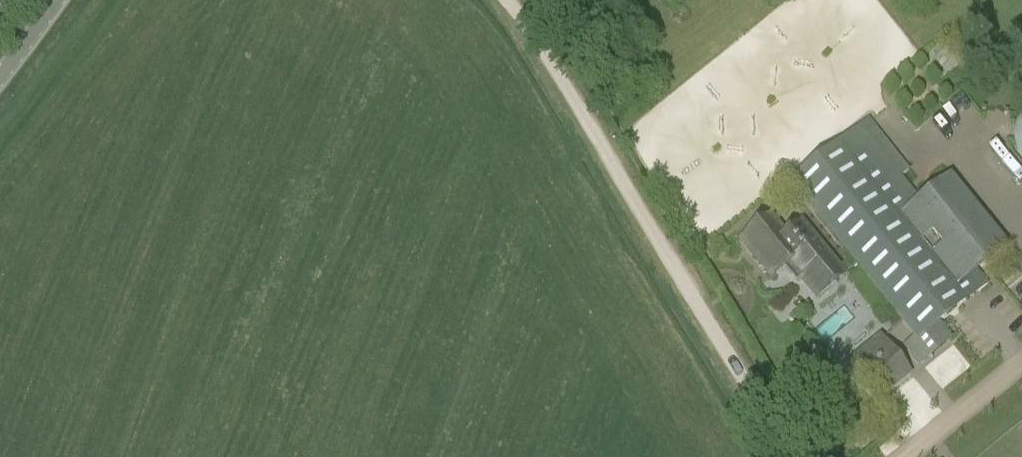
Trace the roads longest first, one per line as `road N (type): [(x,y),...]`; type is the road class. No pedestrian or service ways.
road 1 (unclassified): [(810,456),(507,0)]

